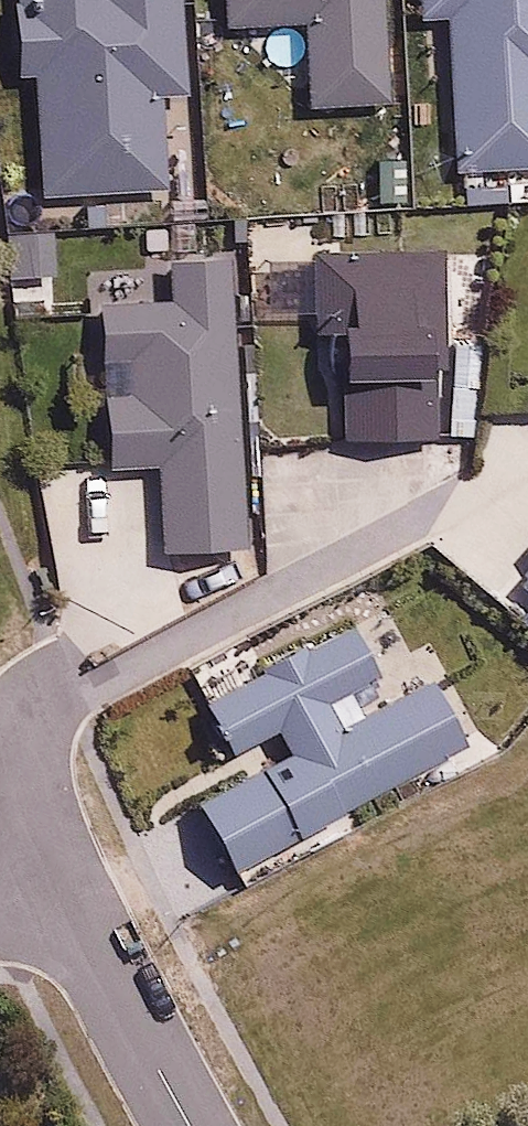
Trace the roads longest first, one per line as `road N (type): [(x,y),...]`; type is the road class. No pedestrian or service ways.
road 1 (residential): [(66,902),(192,1125)]
road 2 (residential): [(62,678),(22,730),(16,769),(66,902)]

